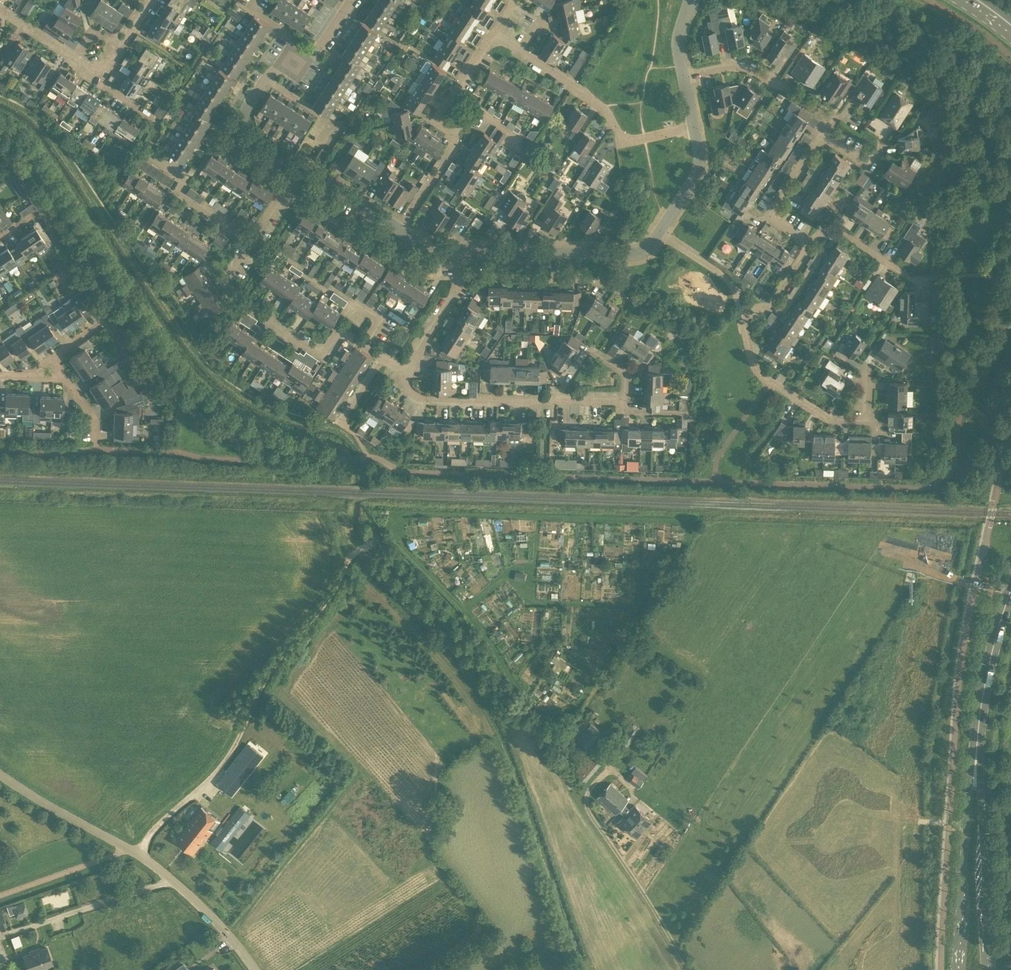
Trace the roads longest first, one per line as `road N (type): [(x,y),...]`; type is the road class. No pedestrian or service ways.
road 1 (track): [(533,604),(506,576),(463,611),(390,529),(410,515),(690,524),(692,537),(639,611),(620,605)]
road 2 (track): [(138,855),(236,746),(274,666),(327,601),(348,560),(390,529)]
road 3 (unclassified): [(255,969),(154,866),(0,774)]
road 4 (residential): [(624,403),(422,399),(406,389),(407,373)]
road 5 (track): [(687,969),(590,811),(588,794),(601,776)]
road 6 (primary): [(976,749),(957,969)]
road 7 (primary): [(988,969),(976,749)]
road 8 (residential): [(363,345),(334,337),(326,349),(313,350),(228,294),(226,279),(250,240)]
road 9 (residential): [(458,248),(625,255),(660,232)]
road 10 (residential): [(693,126),(625,139),(586,93),(522,52)]
road 11 (residential): [(866,421),(828,420),(759,373),(742,312)]
road 12 (residential): [(823,133),(832,119),(751,66),(683,74)]
road 13 (residential): [(456,93),(436,122),(453,133),(455,145),(400,229)]
road 14 (primary): [(976,749),(1010,589)]
road 15 (residential): [(250,240),(178,193),(180,178),(139,151)]
road 16 (residential): [(813,242),(773,209),(823,133)]
road 17 (residential): [(933,279),(909,277),(832,228),(813,242)]
road 18 (residential): [(407,373),(458,286),(458,248)]
road 19 (residential): [(291,169),(318,175),(400,229)]
road 20 (residential): [(265,80),(242,114),(246,141),(291,169)]

